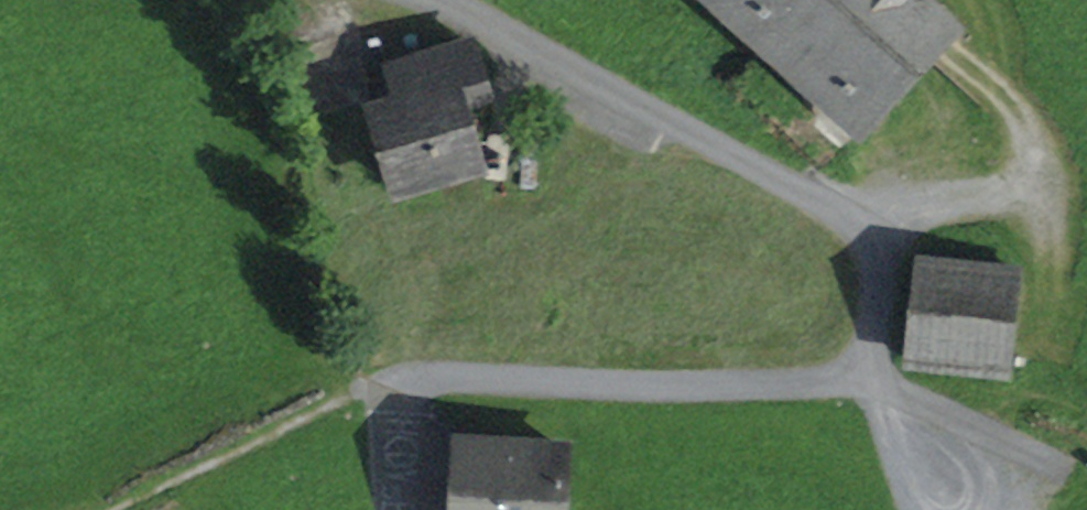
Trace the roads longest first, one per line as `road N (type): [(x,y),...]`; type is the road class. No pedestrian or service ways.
road 1 (residential): [(419,0),(498,29),(860,221),(877,270),(870,379)]
road 2 (residential): [(870,379),(803,389),(639,388),(408,373),(376,382)]
road 3 (residential): [(1069,474),(870,379)]

